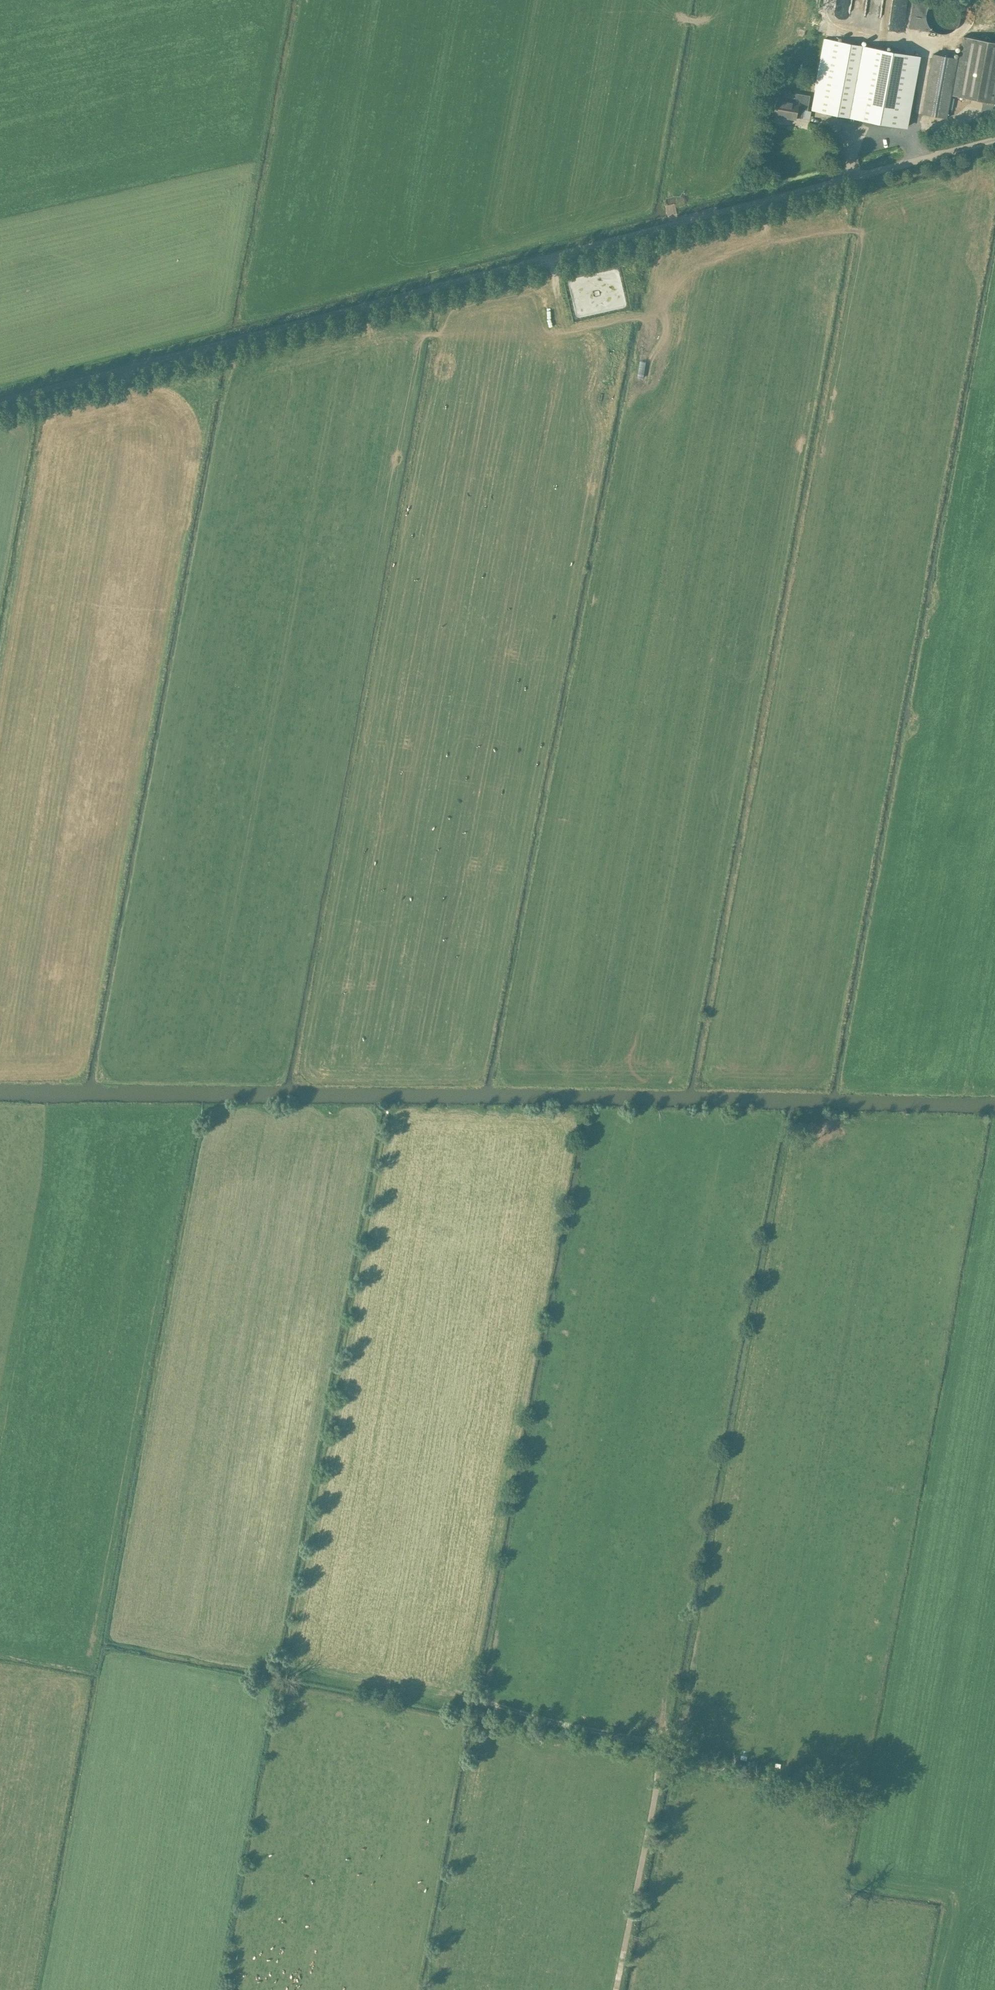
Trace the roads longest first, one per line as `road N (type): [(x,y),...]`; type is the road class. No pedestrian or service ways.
road 1 (unclassified): [(0,402),(994,141)]

